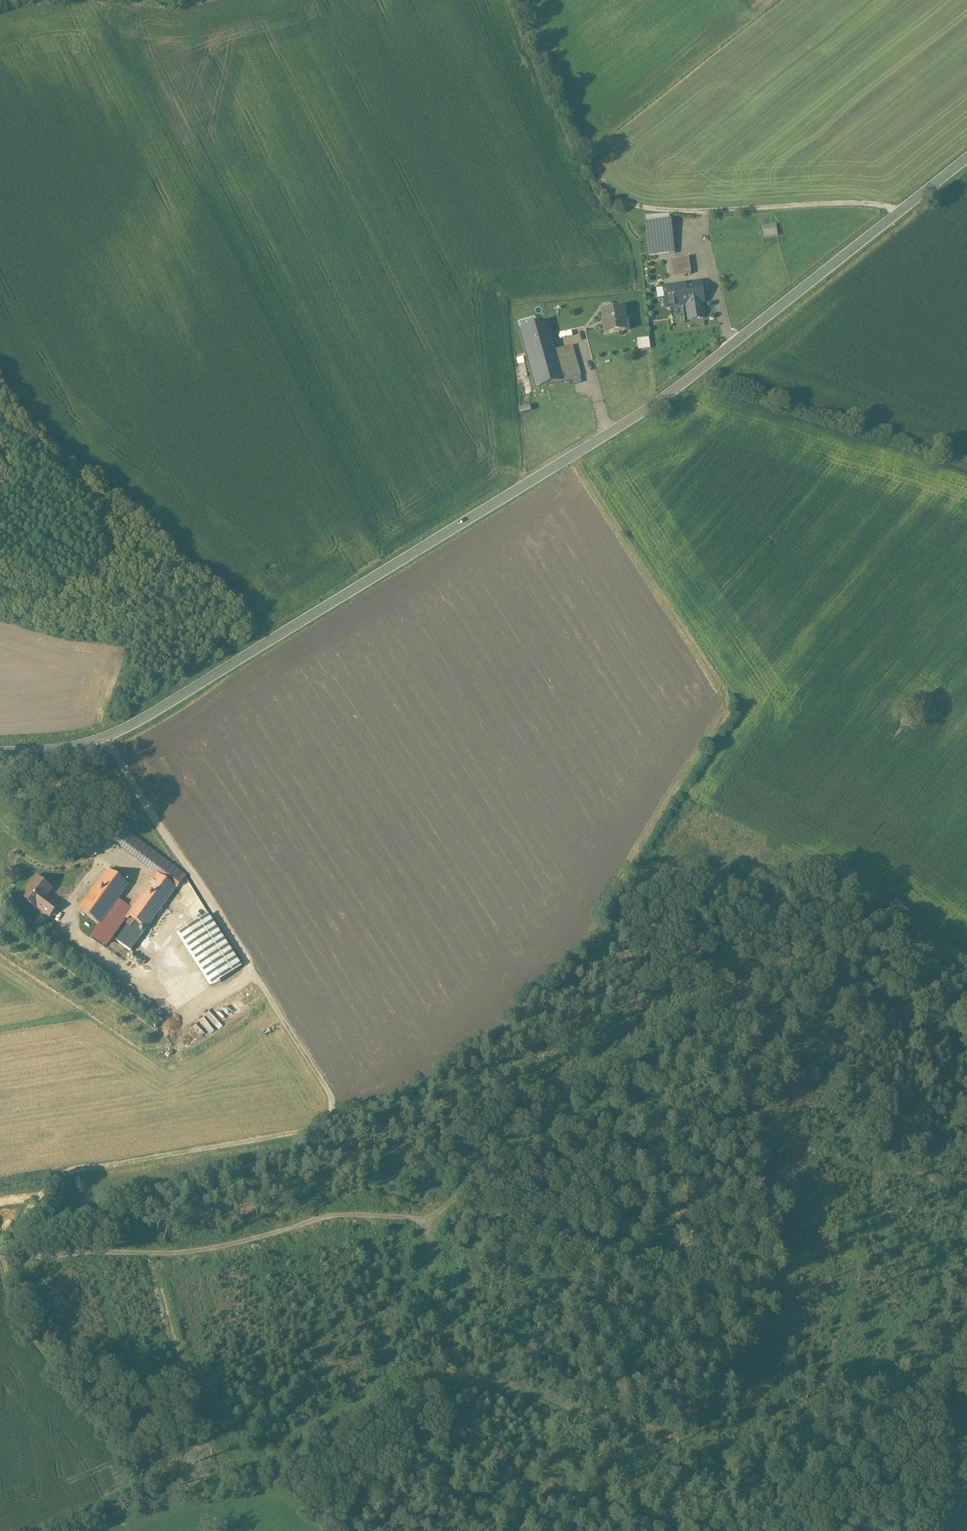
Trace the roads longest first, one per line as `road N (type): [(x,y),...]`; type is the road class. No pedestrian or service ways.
road 1 (secondary): [(0,753),(72,746),(132,724),(607,436),(966,158)]
road 2 (track): [(107,736),(335,1092),(336,1110),(301,1127),(72,1167)]
road 3 (track): [(901,211),(850,203),(660,210),(615,197),(523,0)]

